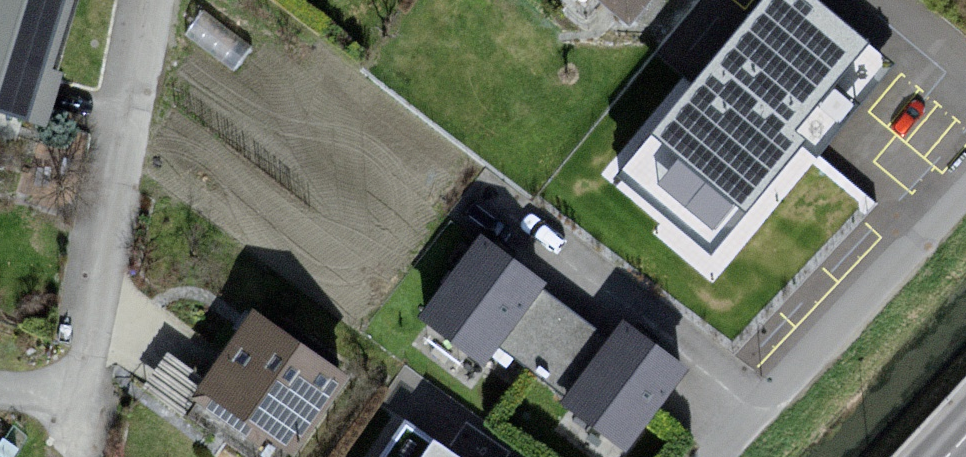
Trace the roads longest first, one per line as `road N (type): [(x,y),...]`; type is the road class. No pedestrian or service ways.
road 1 (residential): [(147,0),(76,350),(38,395),(0,396)]
road 2 (residential): [(714,456),(965,185)]

